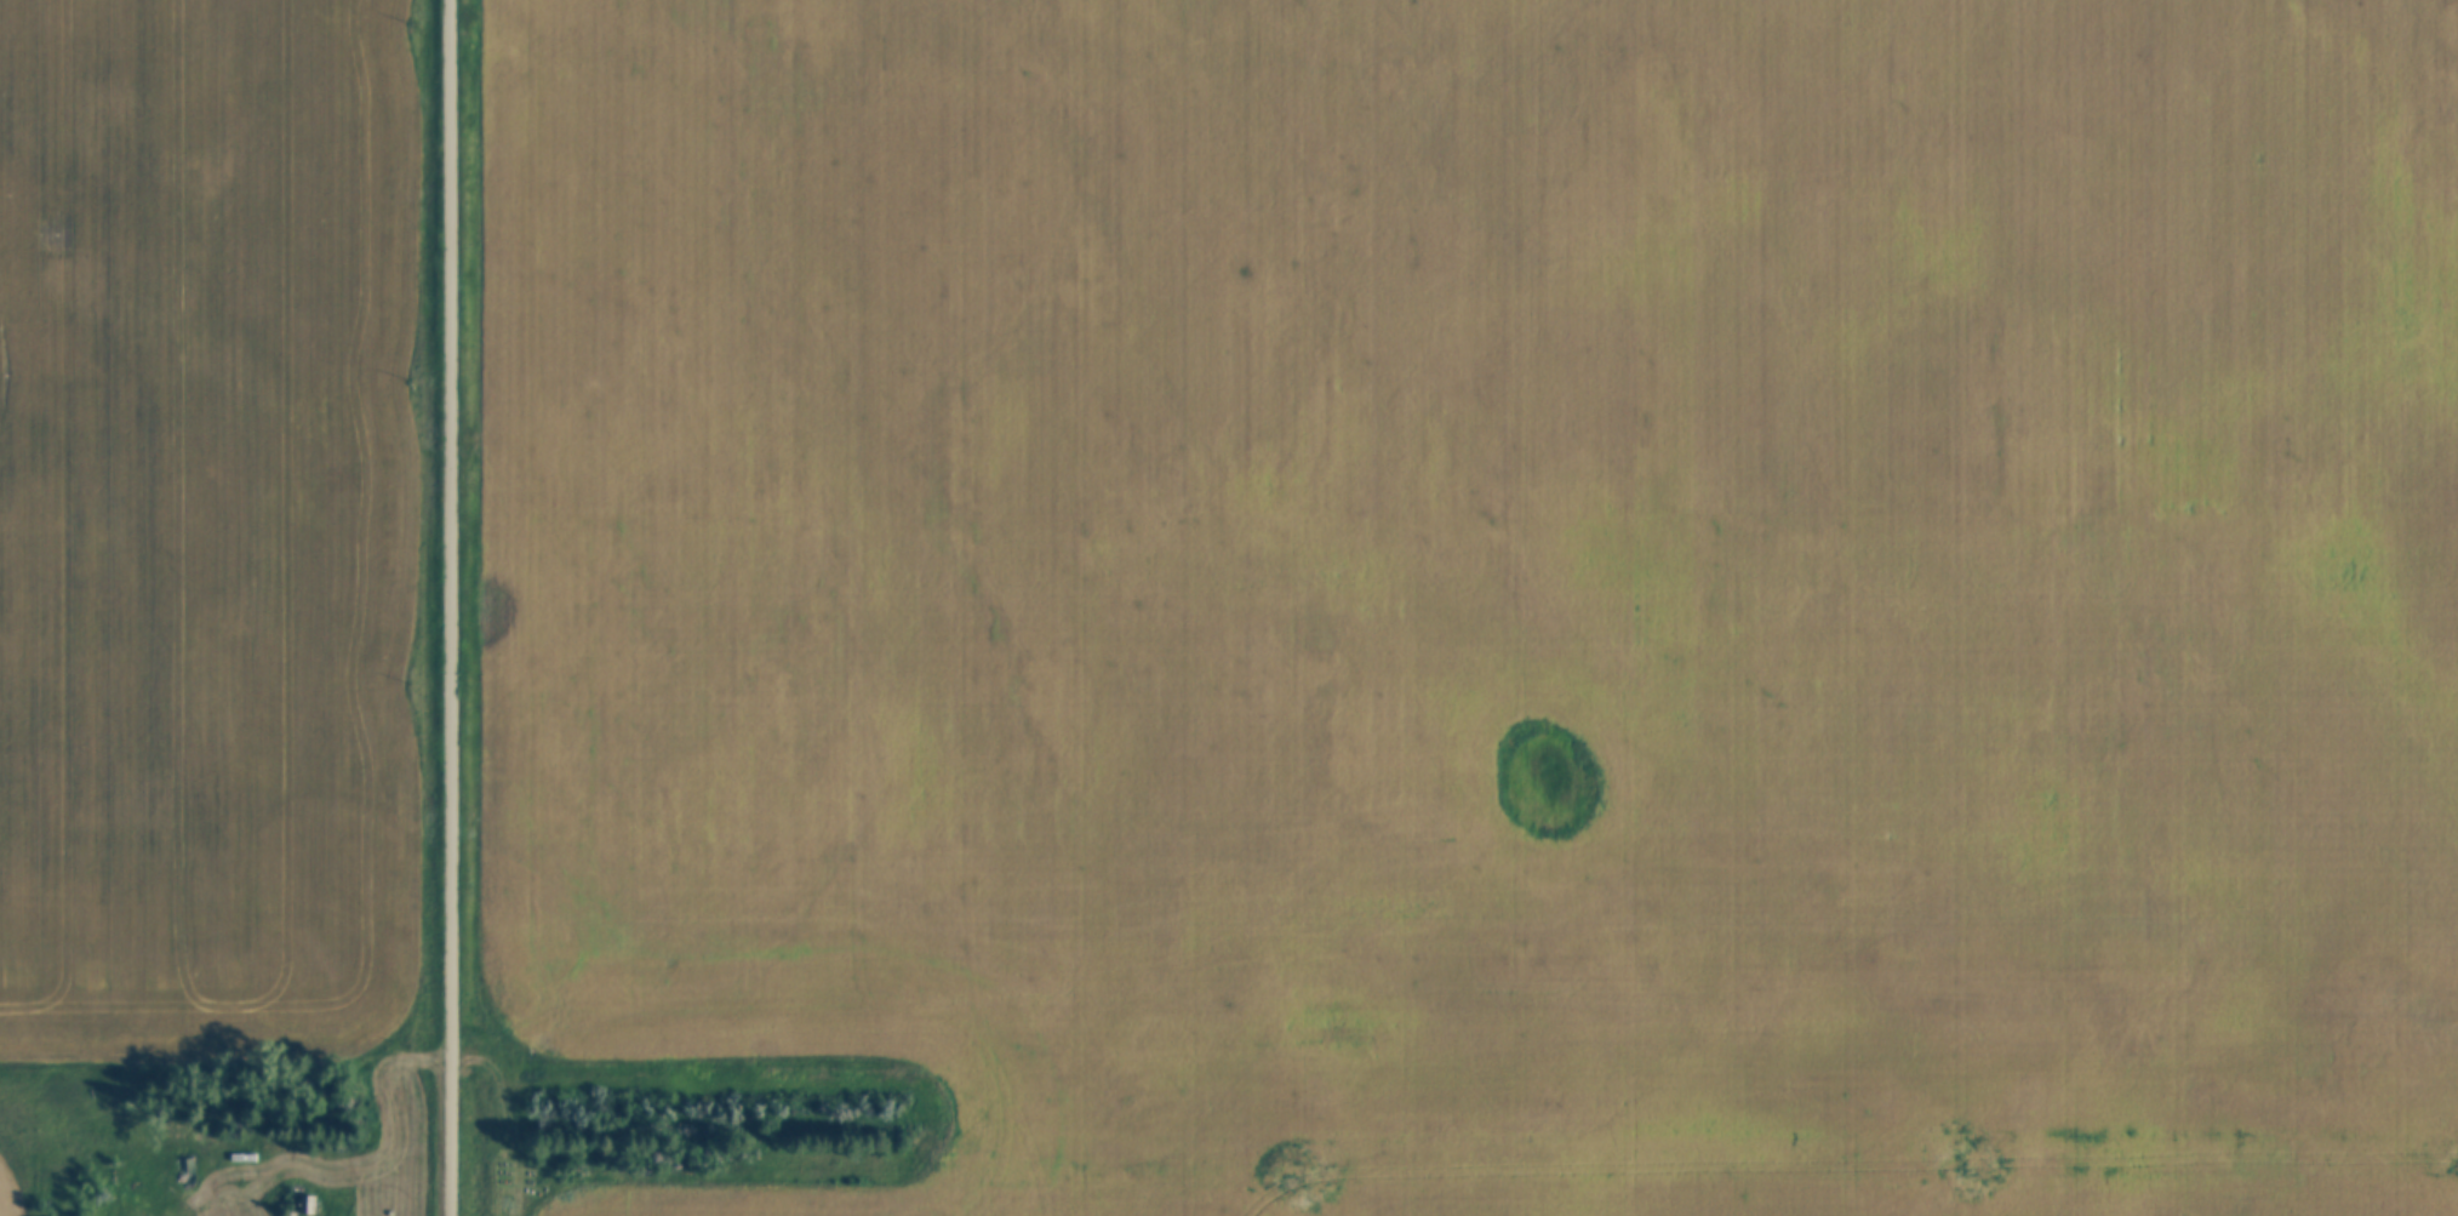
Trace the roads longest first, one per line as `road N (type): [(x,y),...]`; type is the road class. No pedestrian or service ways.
road 1 (residential): [(451,1215),(450,0)]

